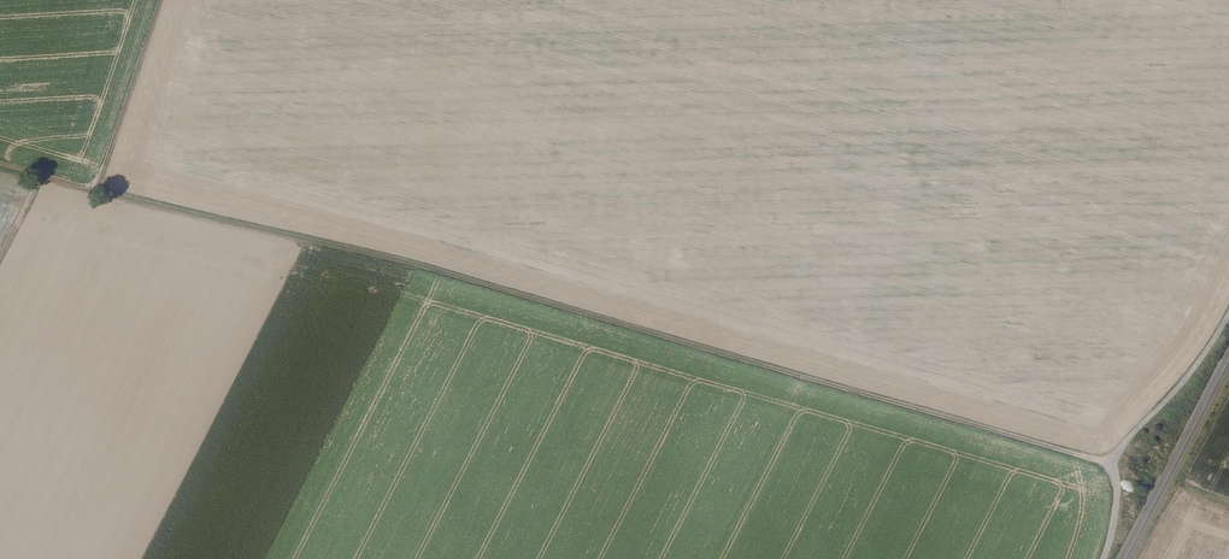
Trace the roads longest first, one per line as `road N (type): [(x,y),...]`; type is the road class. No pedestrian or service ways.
road 1 (track): [(0,256),(39,178),(443,272),(1109,464),(1118,500),(1105,558)]
road 2 (track): [(97,194),(160,0)]
road 3 (track): [(1109,464),(1198,364),(1228,315)]

